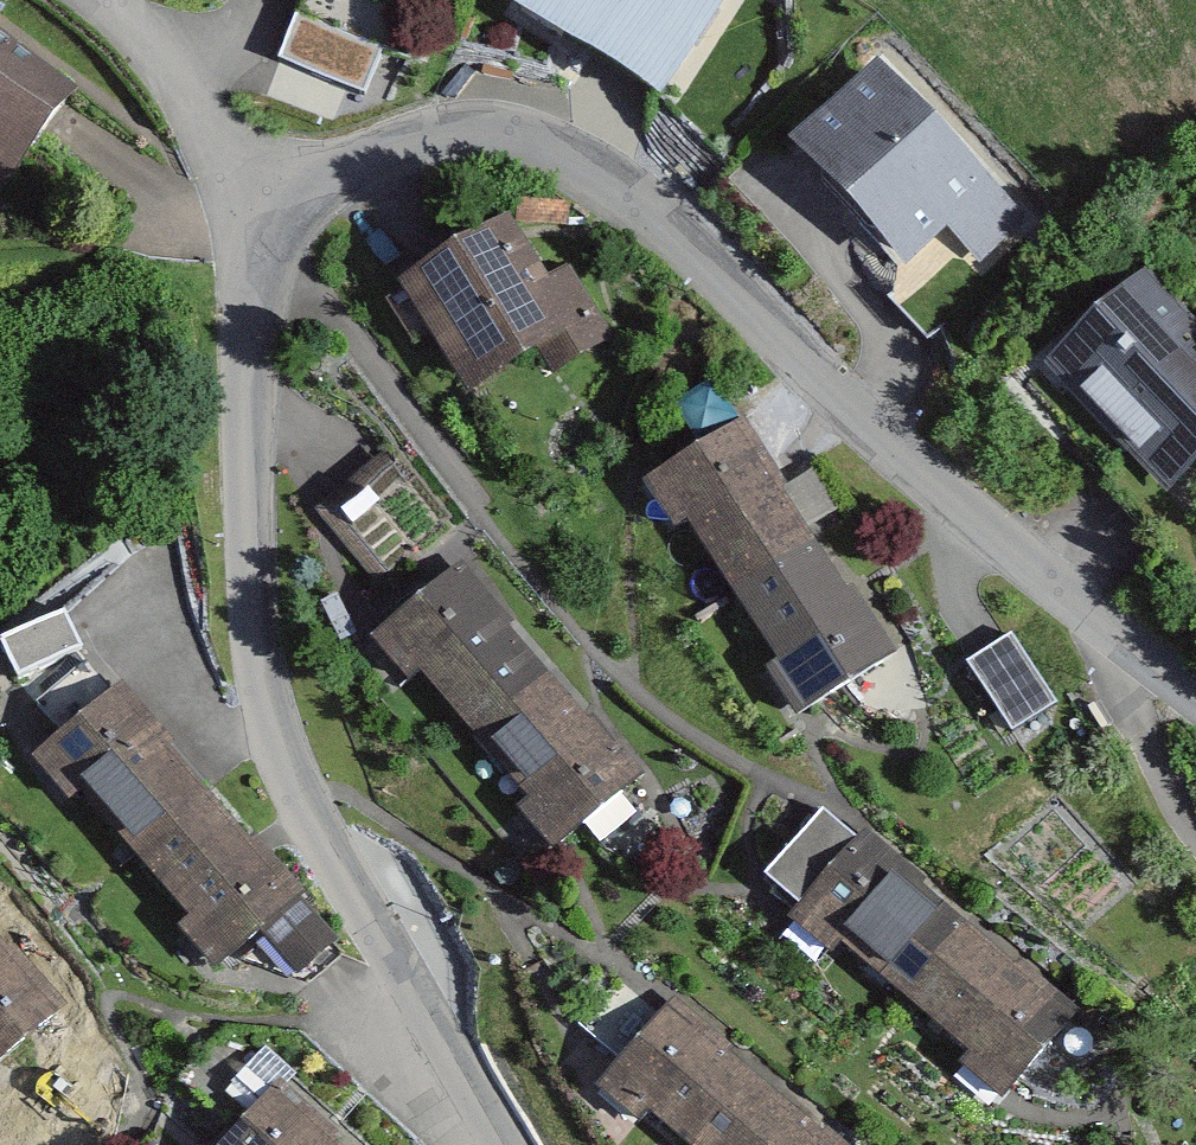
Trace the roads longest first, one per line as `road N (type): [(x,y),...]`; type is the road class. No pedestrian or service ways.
road 1 (residential): [(507,1144),(285,780),(246,643),(239,441),(246,215),(282,181),(343,154),(460,126),(541,138),(610,184),(1096,626),(1195,705)]

